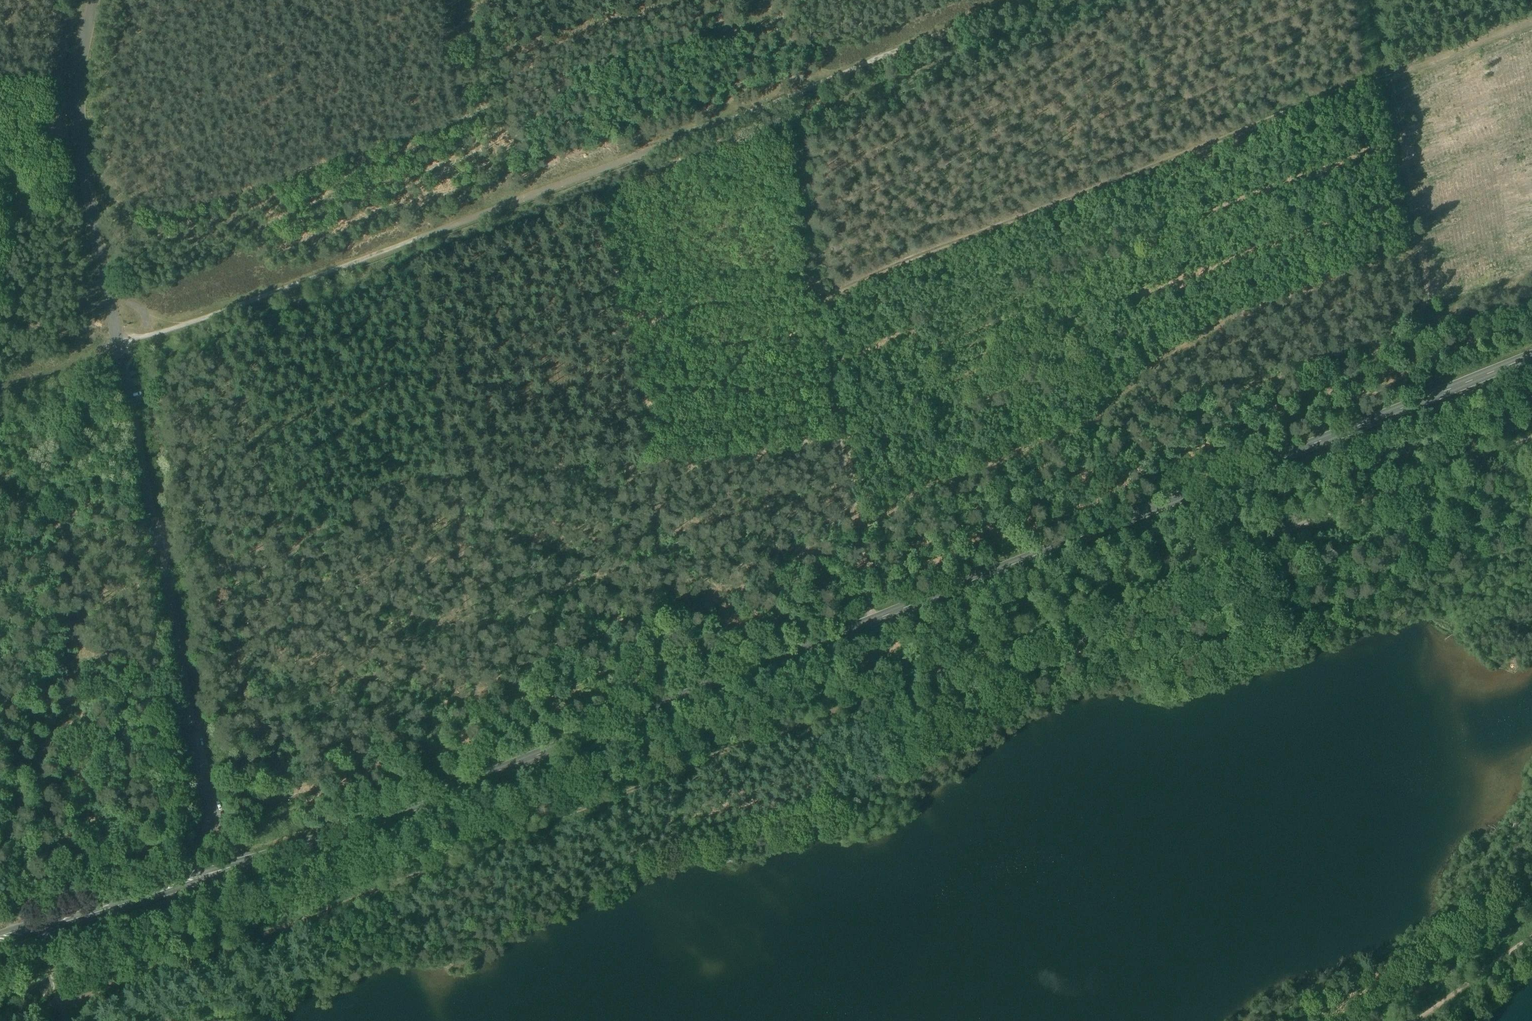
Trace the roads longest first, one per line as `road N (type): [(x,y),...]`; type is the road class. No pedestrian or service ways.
road 1 (secondary): [(0,941),(315,841),(1531,354)]
road 2 (track): [(0,1014),(282,928),(550,816),(1531,436)]
road 3 (track): [(1021,0),(0,398)]
road 4 (track): [(94,0),(80,127),(202,791)]
road 5 (track): [(817,294),(1386,71)]
road 6 (track): [(874,618),(825,351),(795,122)]
road 7 (track): [(1443,389),(1386,71)]
road 8 (track): [(1386,71),(1531,15)]
road 9 (track): [(1411,1020),(1531,937)]

